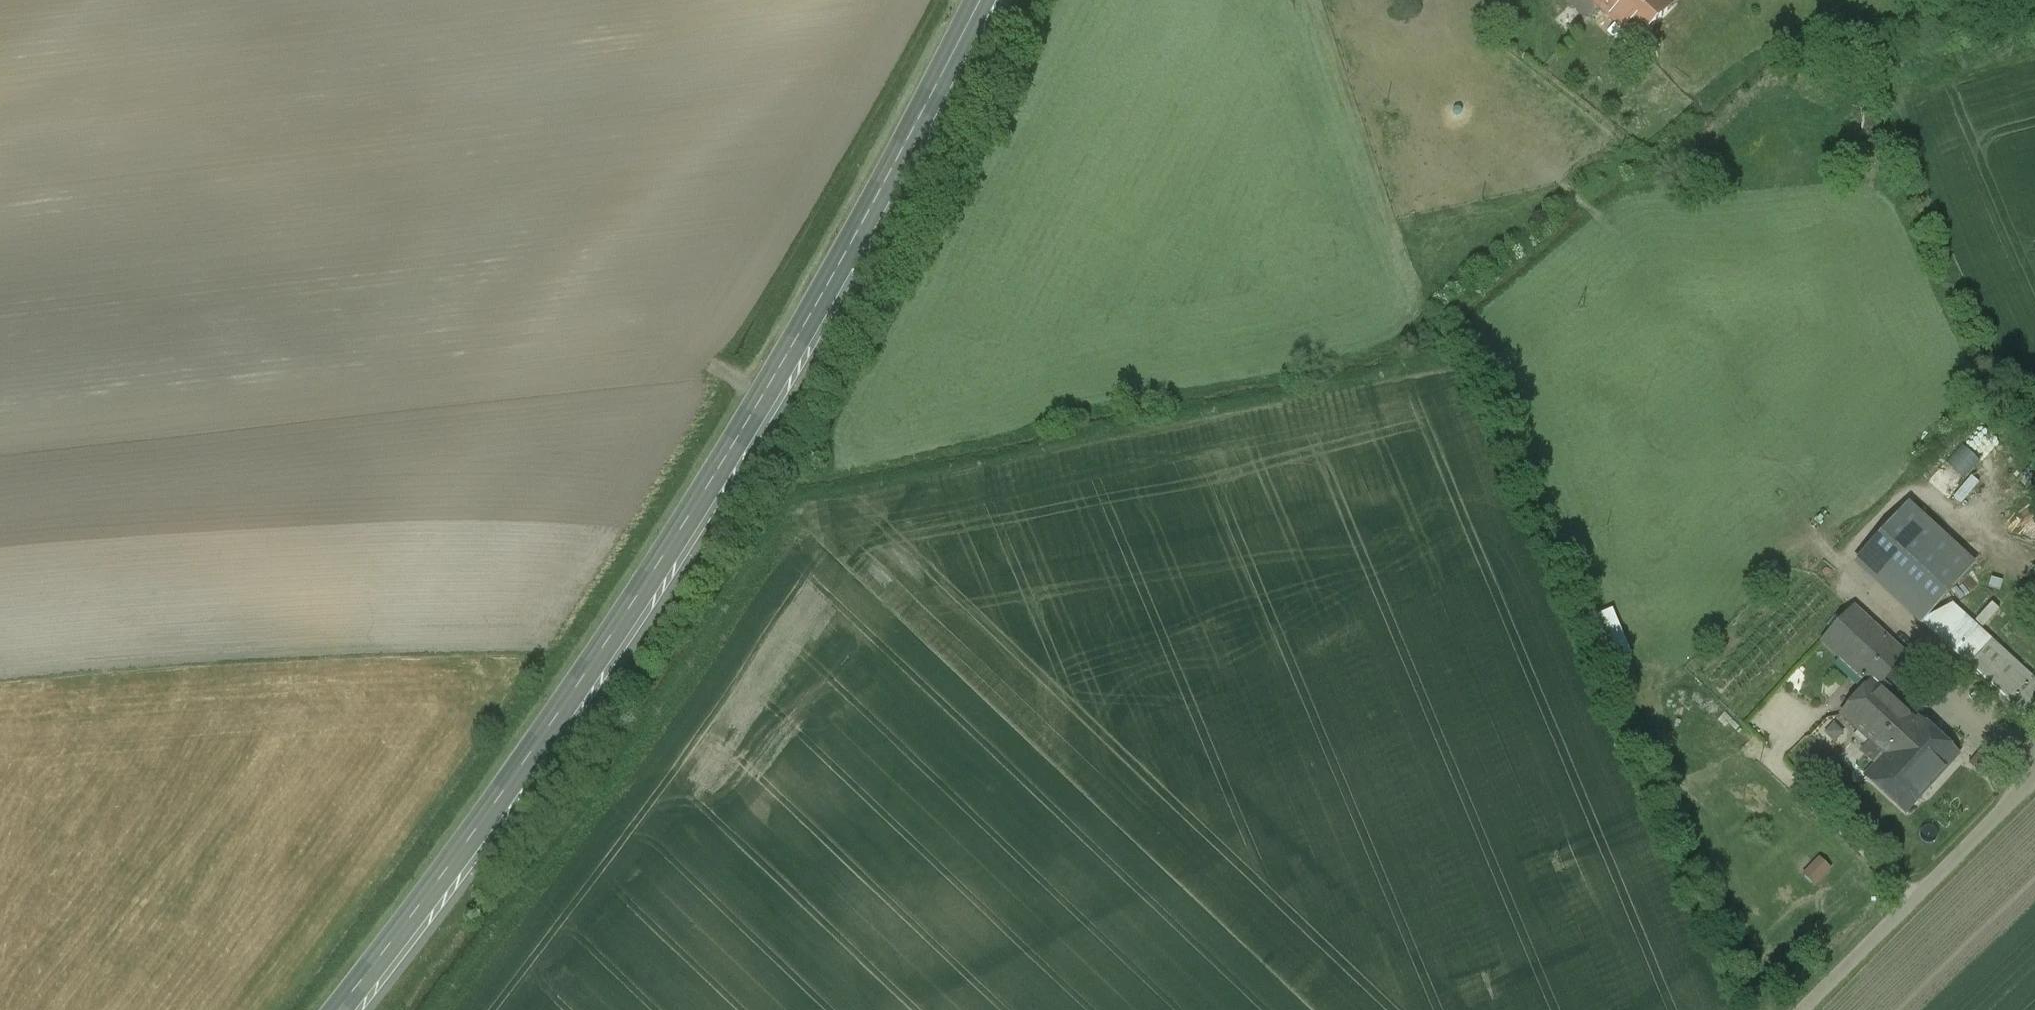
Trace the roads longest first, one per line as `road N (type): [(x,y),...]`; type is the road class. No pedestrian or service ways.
road 1 (secondary): [(341,1009),(669,552),(807,324),(979,0)]
road 2 (unclassified): [(1803,1009),(2034,776)]

